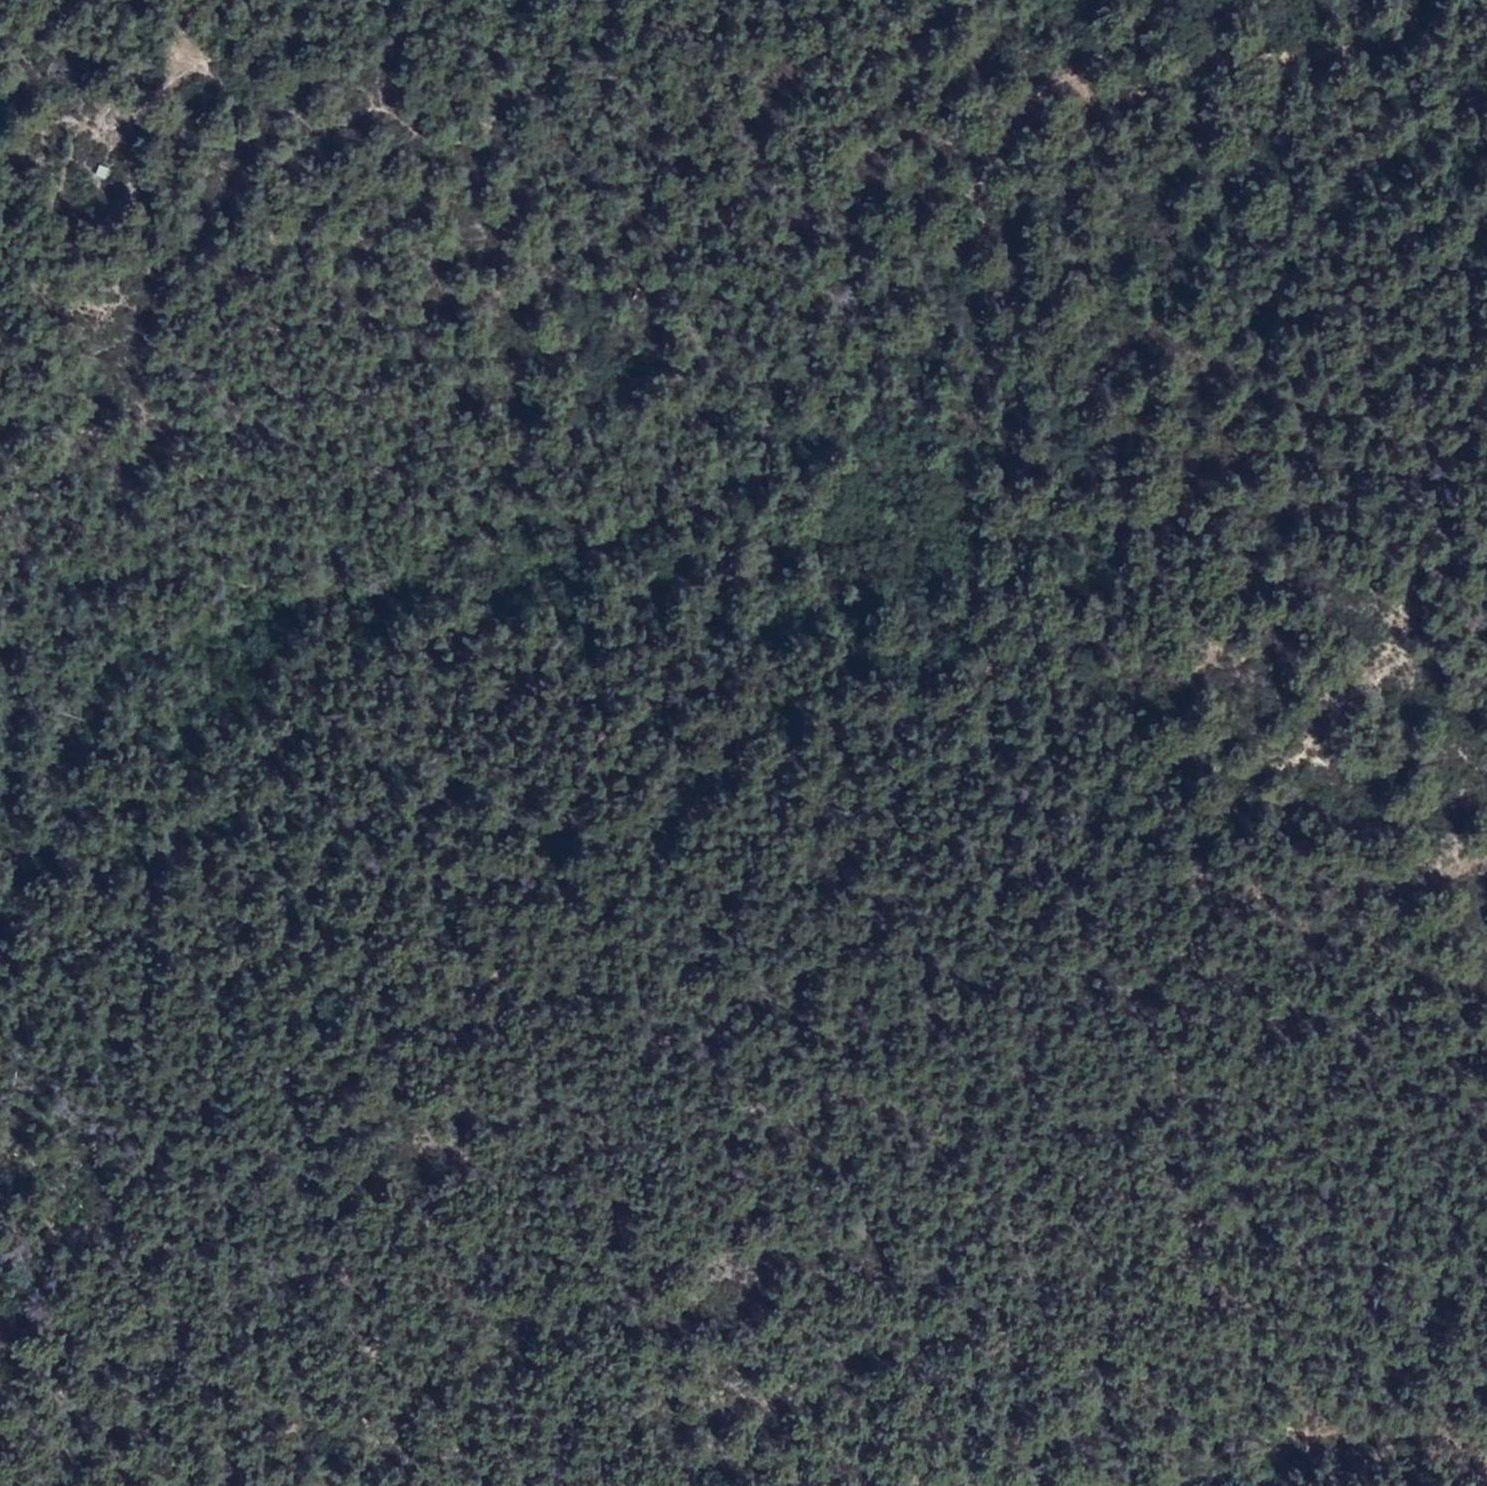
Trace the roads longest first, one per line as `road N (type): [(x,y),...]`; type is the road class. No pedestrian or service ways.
road 1 (track): [(1142,0),(1118,39),(1108,83),(1232,53),(1327,55),(1439,0)]

